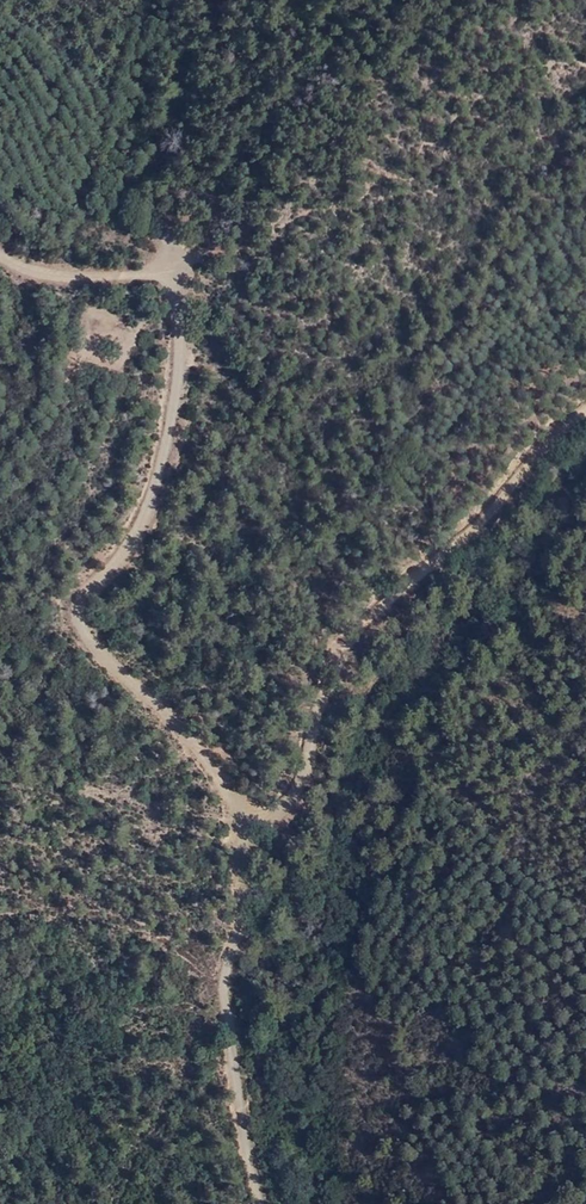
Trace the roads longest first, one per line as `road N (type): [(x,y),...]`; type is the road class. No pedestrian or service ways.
road 1 (track): [(254,805),(224,794),(184,724),(103,660),(76,616),(147,506),(170,417),(179,334),(163,271),(39,274),(0,249)]
road 2 (track): [(585,411),(349,638),(297,791),(254,805)]
road 3 (track): [(256,1203),(229,1029),(254,805)]

